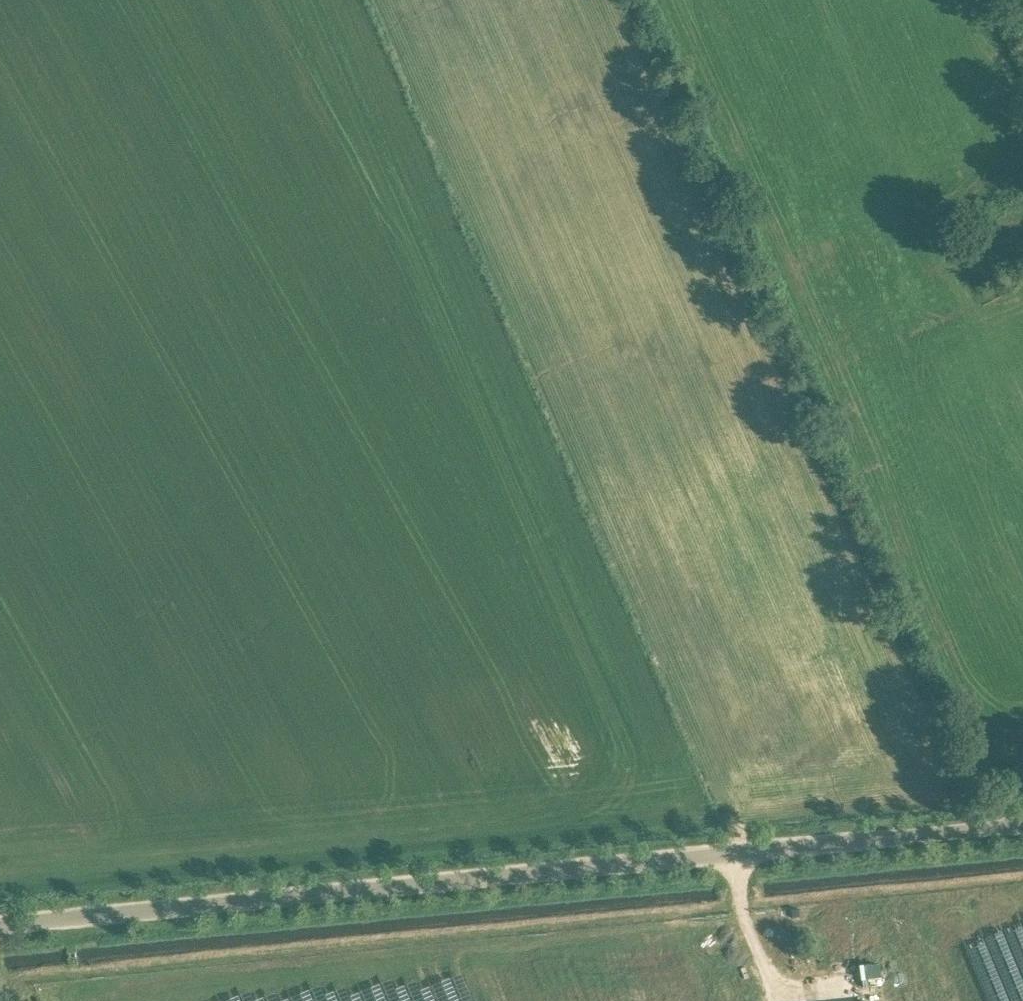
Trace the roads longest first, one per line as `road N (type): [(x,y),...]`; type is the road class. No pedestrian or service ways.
road 1 (unclassified): [(0,927),(1022,828)]

